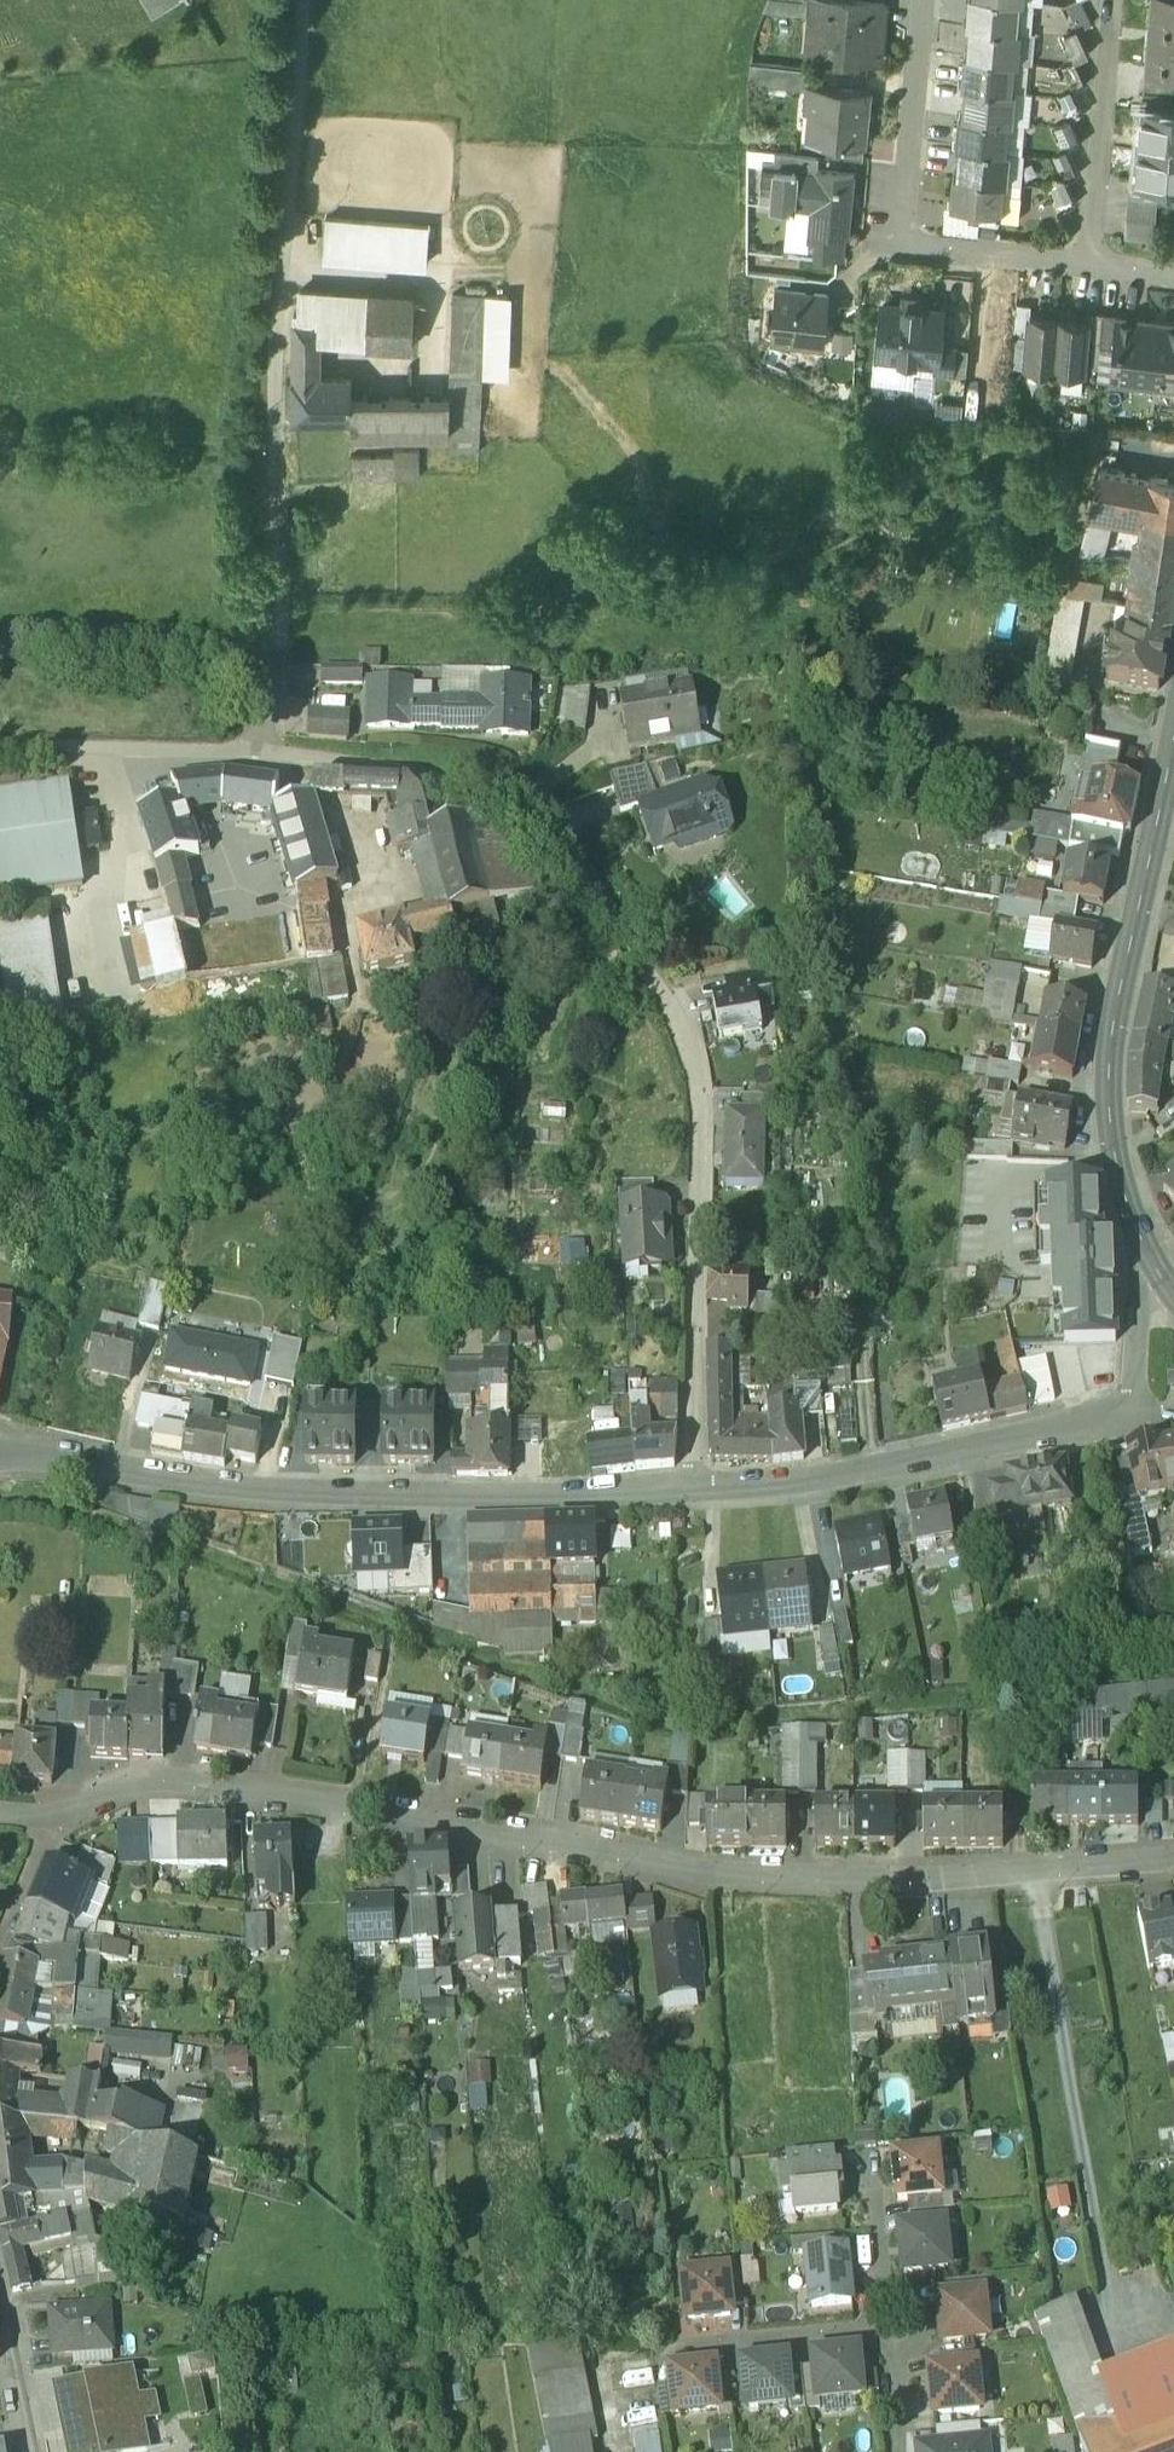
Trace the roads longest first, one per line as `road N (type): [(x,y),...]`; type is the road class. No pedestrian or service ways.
road 1 (residential): [(264,765),(447,774),(529,800),(595,882),(671,1007),(699,1086),(703,1488)]
road 2 (residential): [(839,1876),(713,1877),(600,1850),(191,1780),(134,1781),(59,1805),(0,1808)]
road 3 (residential): [(703,1488),(343,1495),(220,1489),(0,1450)]
road 4 (secondary): [(1173,750),(1110,1030),(1104,1105),(1157,1282),(1173,1301)]
road 5 (residential): [(1173,1417),(796,1482),(703,1488)]
road 6 (residential): [(1093,275),(896,256),(922,0)]
road 7 (residential): [(1173,1853),(976,1876),(839,1876)]
road 8 (residential): [(1093,275),(1113,0)]
road 9 (residential): [(849,2136),(839,1876)]
road 10 (residential): [(872,2326),(663,2347)]
road 11 (residential): [(887,2304),(871,2150)]
road 12 (residential): [(28,2451),(0,2308)]

